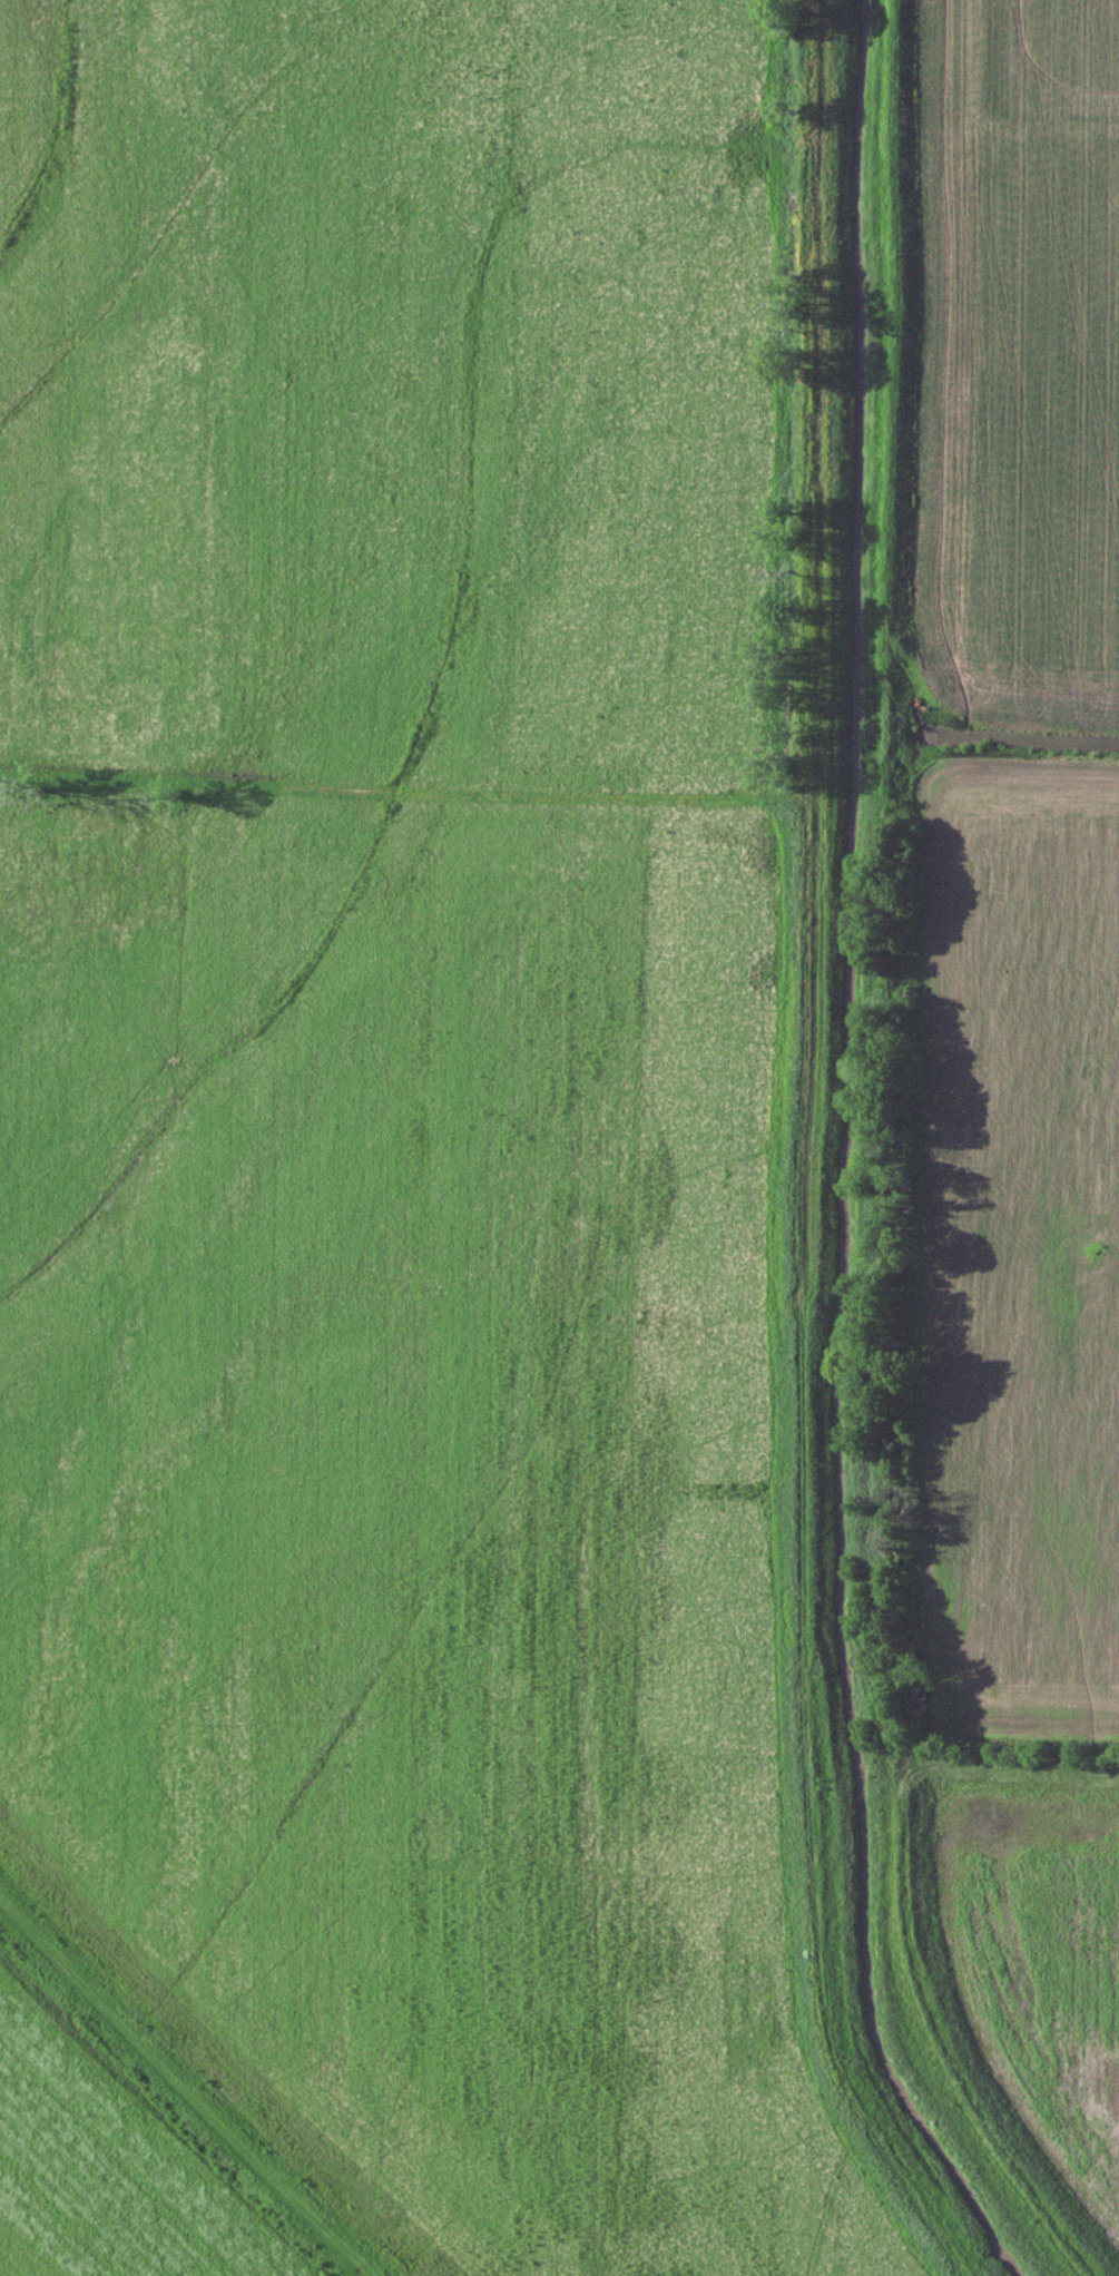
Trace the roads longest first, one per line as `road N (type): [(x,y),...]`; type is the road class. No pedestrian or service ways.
road 1 (residential): [(363,2275),(0,1910)]

